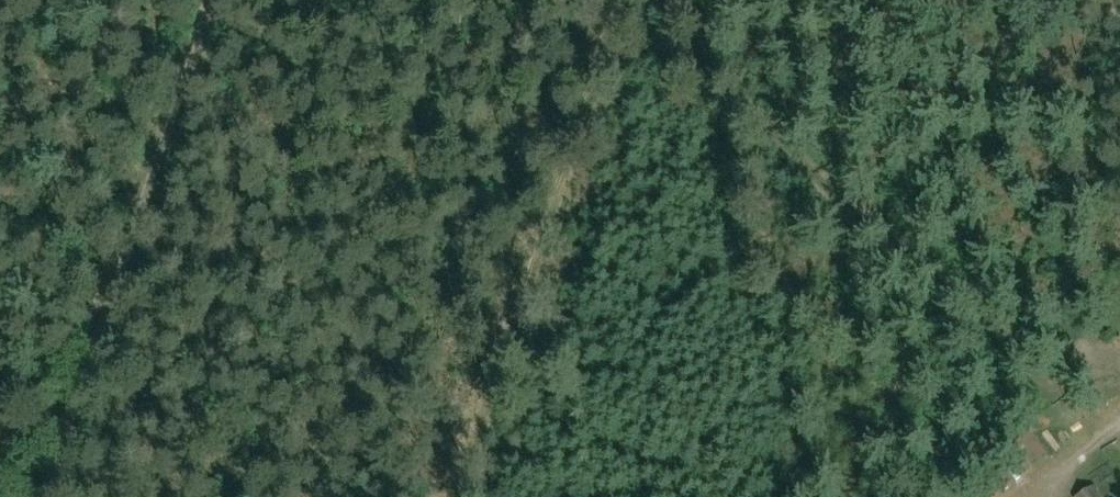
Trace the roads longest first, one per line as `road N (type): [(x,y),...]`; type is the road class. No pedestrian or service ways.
road 1 (track): [(456,496),(630,0)]
road 2 (track): [(39,496),(205,0)]
road 3 (track): [(1119,19),(964,0)]

